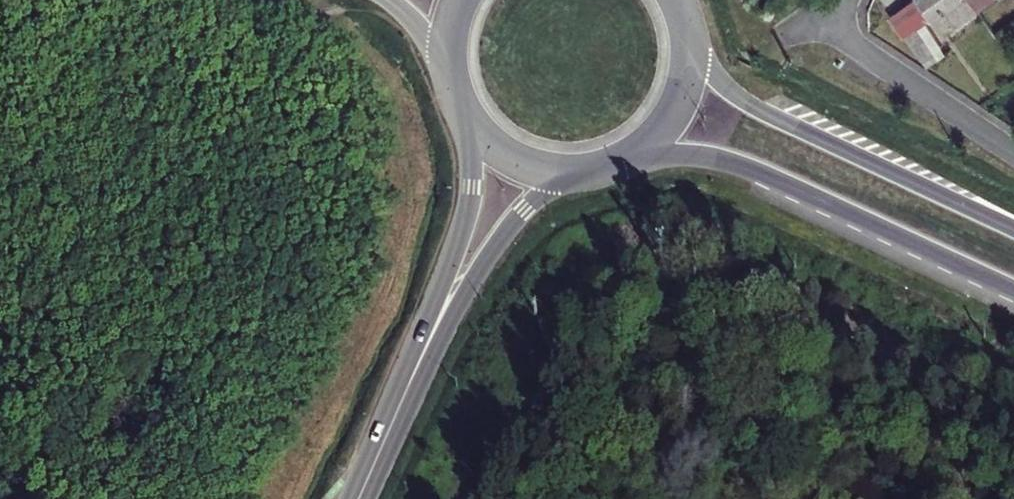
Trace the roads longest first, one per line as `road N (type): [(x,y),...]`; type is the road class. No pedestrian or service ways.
road 1 (secondary): [(622,157),(730,163),(1013,290)]
road 2 (secondary): [(1013,229),(756,107),(722,82),(686,34)]
road 3 (secondary): [(468,116),(467,208),(422,361)]
road 4 (secondary): [(422,361),(494,247),(574,170)]
road 5 (residential): [(820,9),(855,47),(1013,153)]
road 6 (secondary): [(360,498),(422,361)]
road 7 (secondary): [(622,157),(655,133),(677,99),(686,34)]
road 8 (secondary): [(468,116),(520,160),(574,170)]

